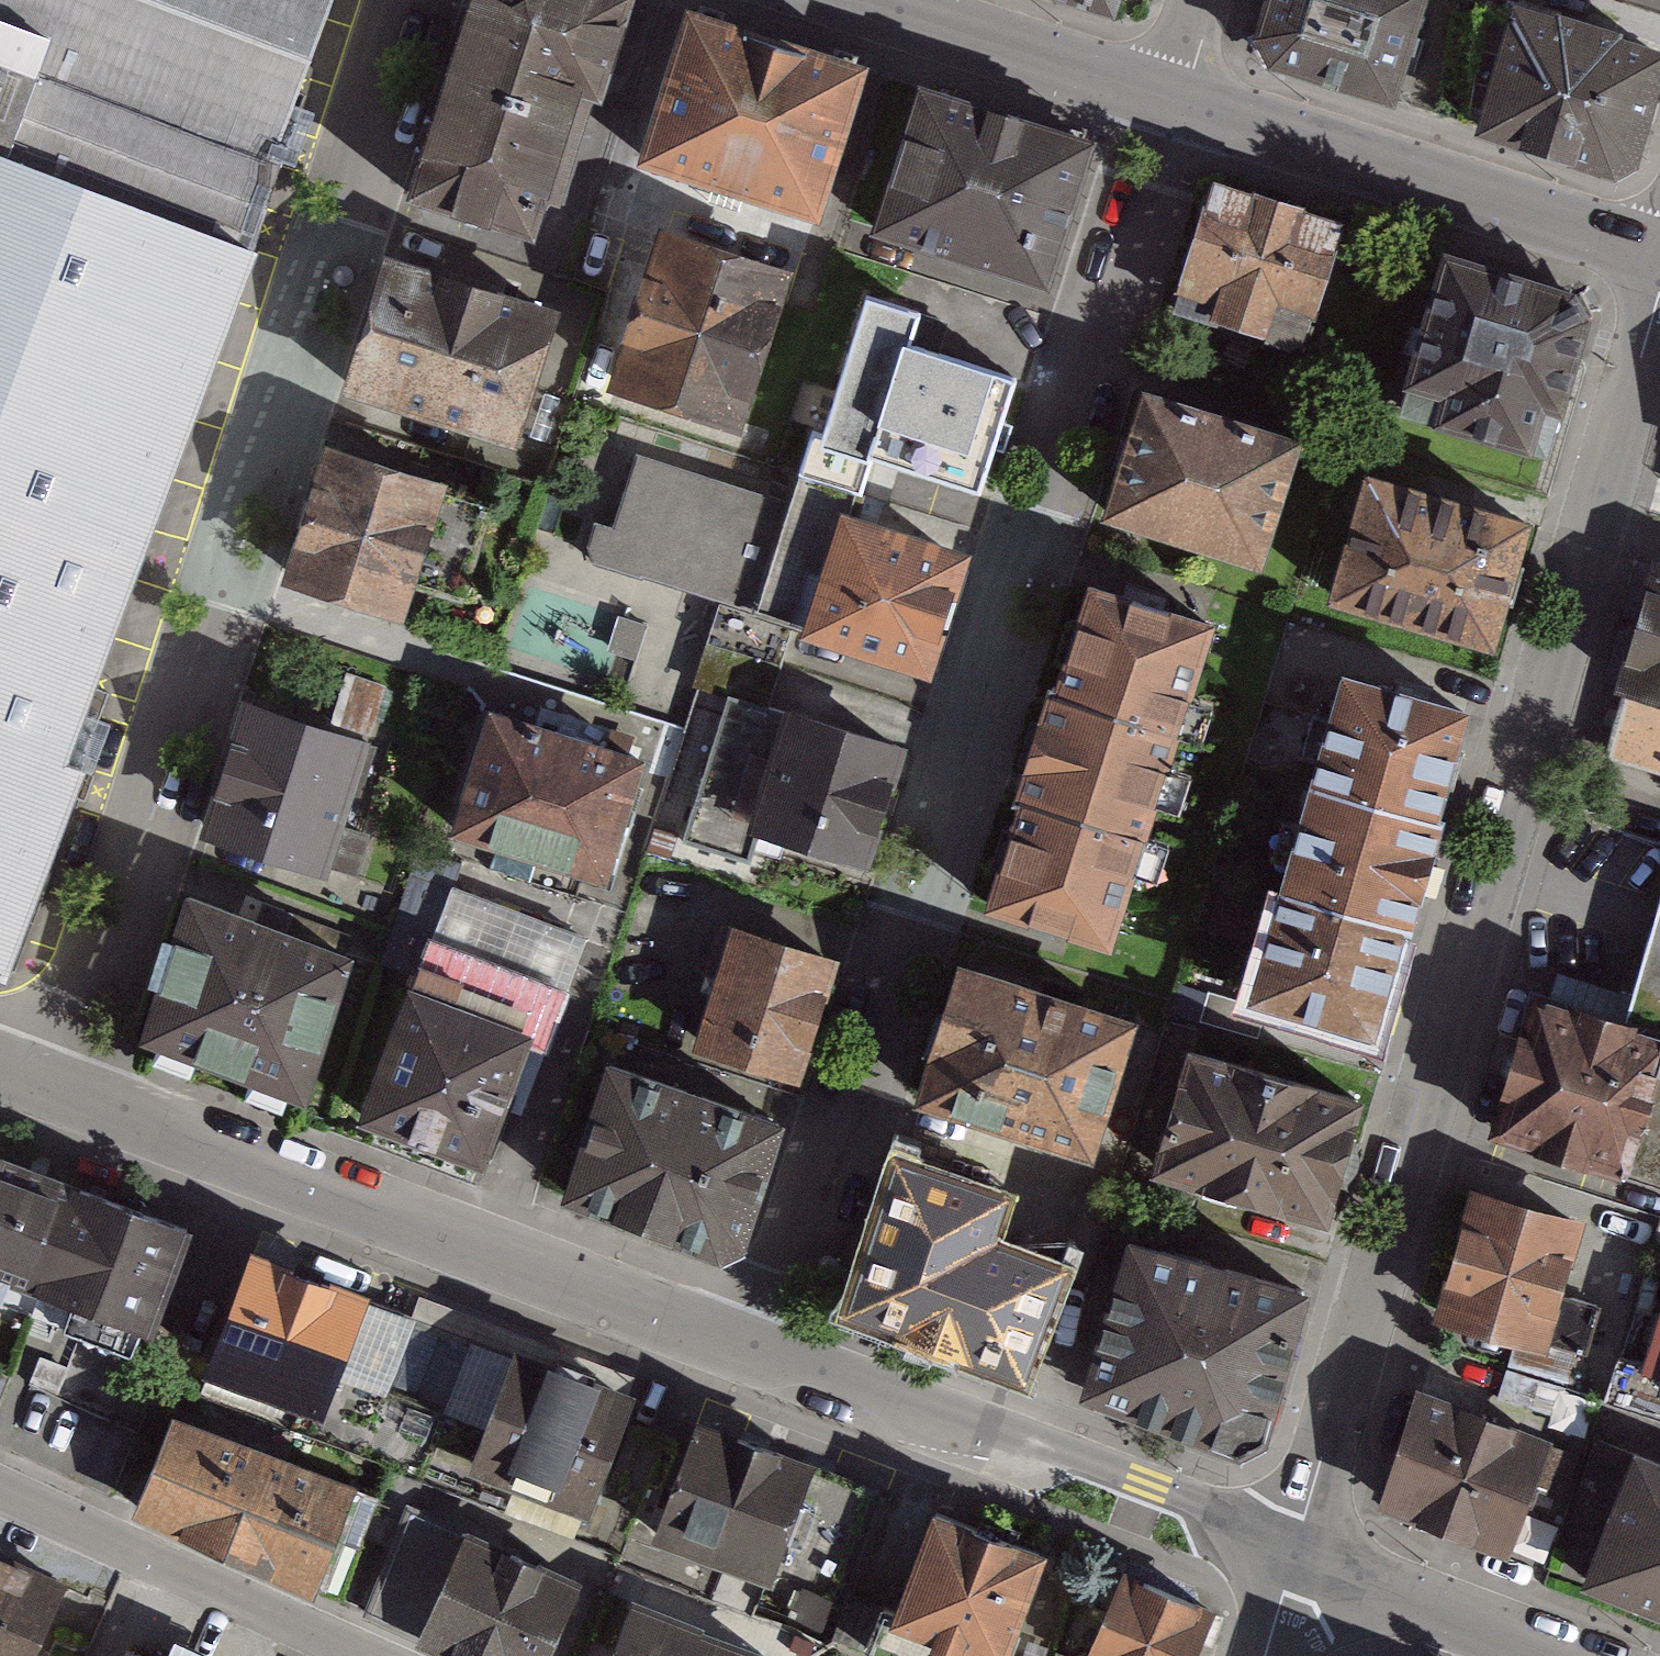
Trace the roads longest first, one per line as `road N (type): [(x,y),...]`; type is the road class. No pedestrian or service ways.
road 1 (residential): [(1188,97),(762,1360)]
road 2 (residential): [(1659,307),(1295,1560)]
road 3 (residential): [(409,0),(51,1094)]
road 4 (tertiary): [(762,1360),(51,1094)]
road 5 (tertiary): [(1295,1560),(762,1360)]
road 6 (tertiary): [(1188,97),(1659,251)]
road 7 (residential): [(365,1655),(0,1491)]
road 8 (tertiary): [(880,0),(1188,97)]
road 9 (tertiary): [(1554,1655),(1295,1560)]

